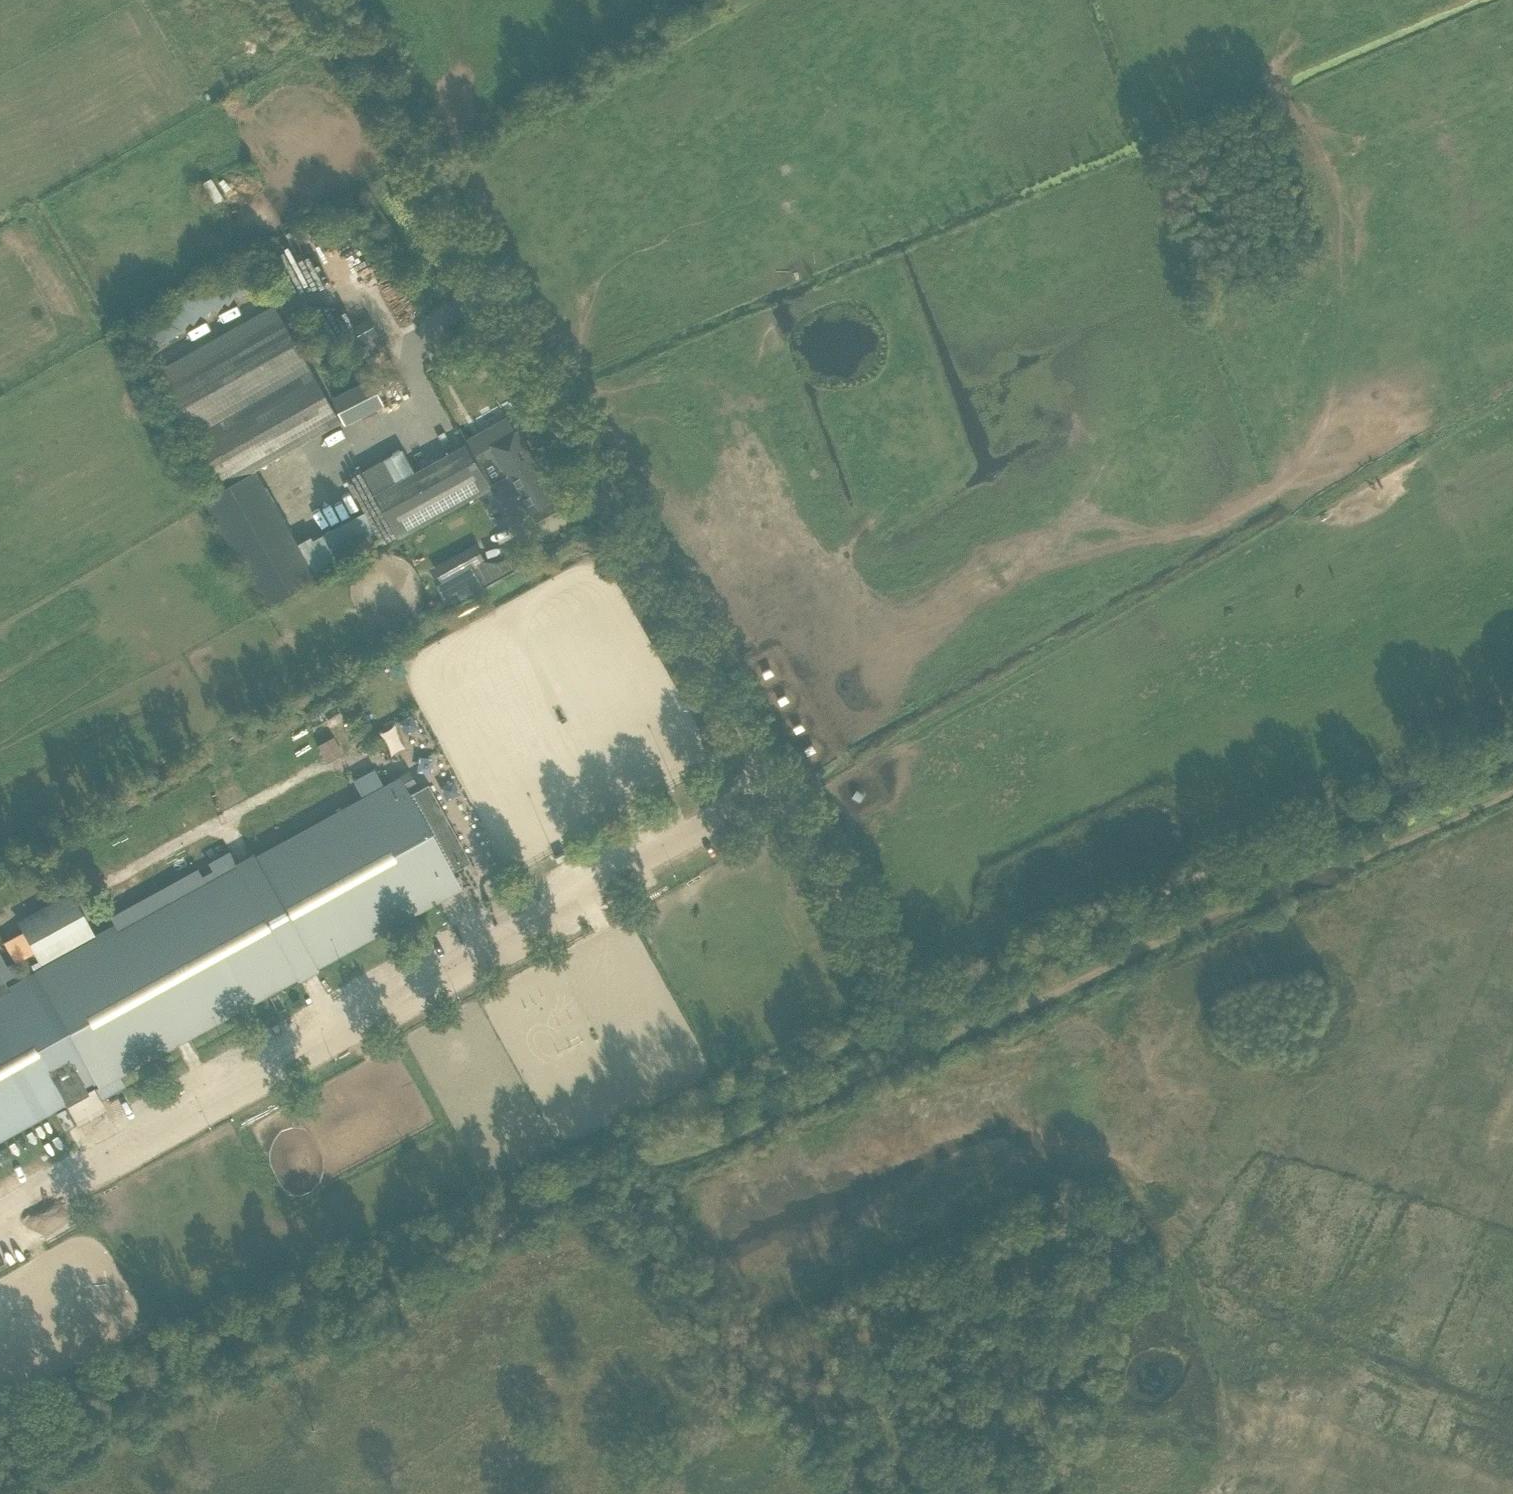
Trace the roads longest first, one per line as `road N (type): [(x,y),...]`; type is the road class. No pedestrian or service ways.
road 1 (unclassified): [(901,1022),(331,0)]
road 2 (track): [(914,1047),(751,1128),(536,1209),(372,1315),(0,1484)]
road 3 (track): [(1512,787),(914,1047),(901,1022)]

